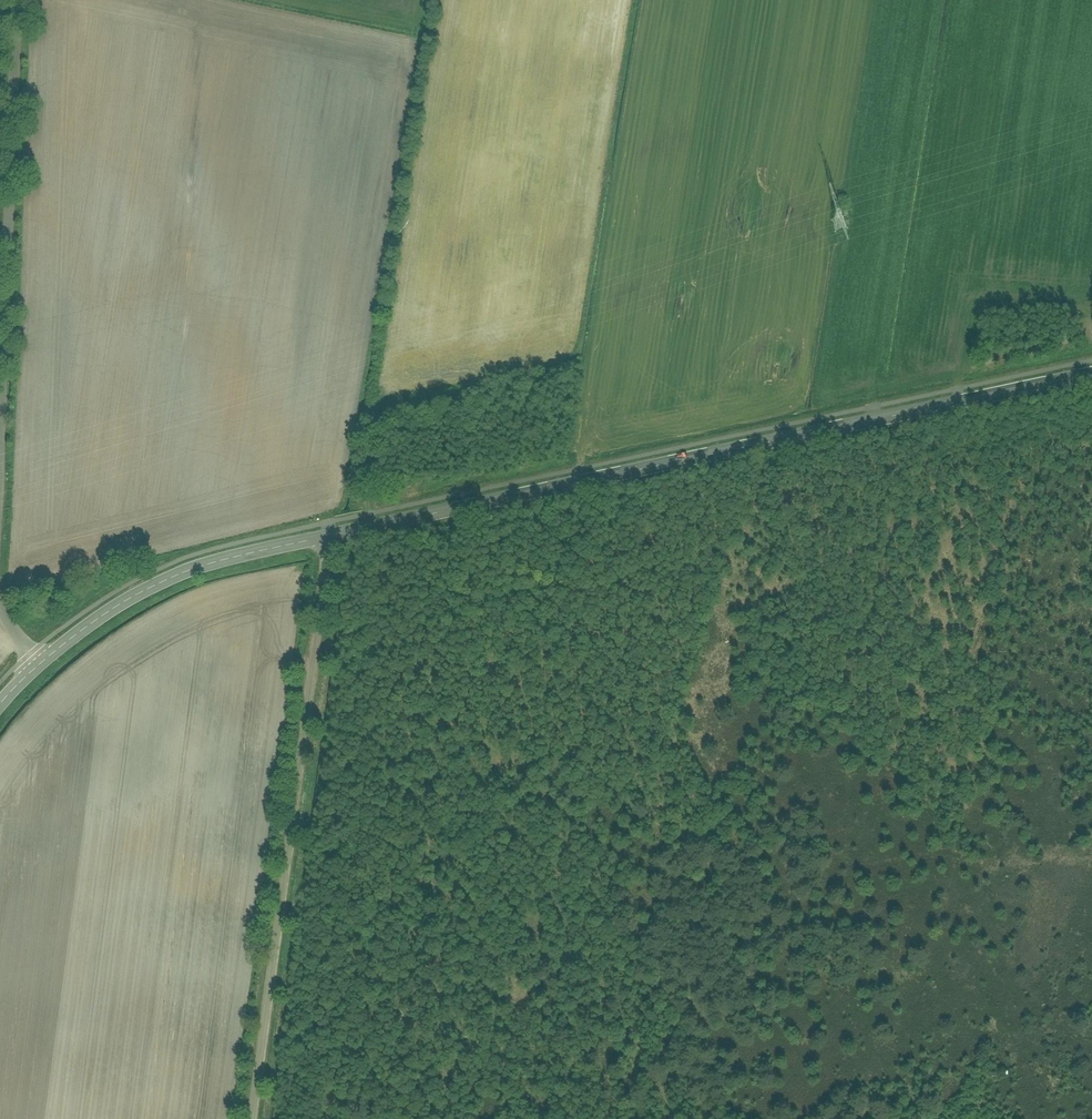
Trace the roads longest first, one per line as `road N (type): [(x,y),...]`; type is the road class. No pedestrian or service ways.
road 1 (secondary): [(329,536),(1091,375)]
road 2 (unclassified): [(329,536),(249,1118)]
road 3 (unclassified): [(0,398),(16,0)]
road 4 (secondary): [(38,665),(111,609),(166,580),(329,536)]

